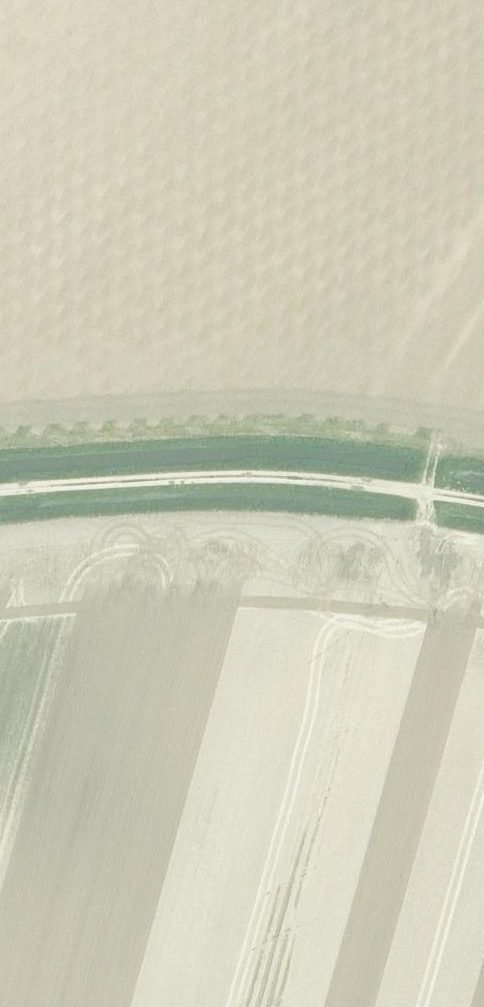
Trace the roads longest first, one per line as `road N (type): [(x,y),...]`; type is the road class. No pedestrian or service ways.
road 1 (track): [(483,501),(220,475),(0,490)]

